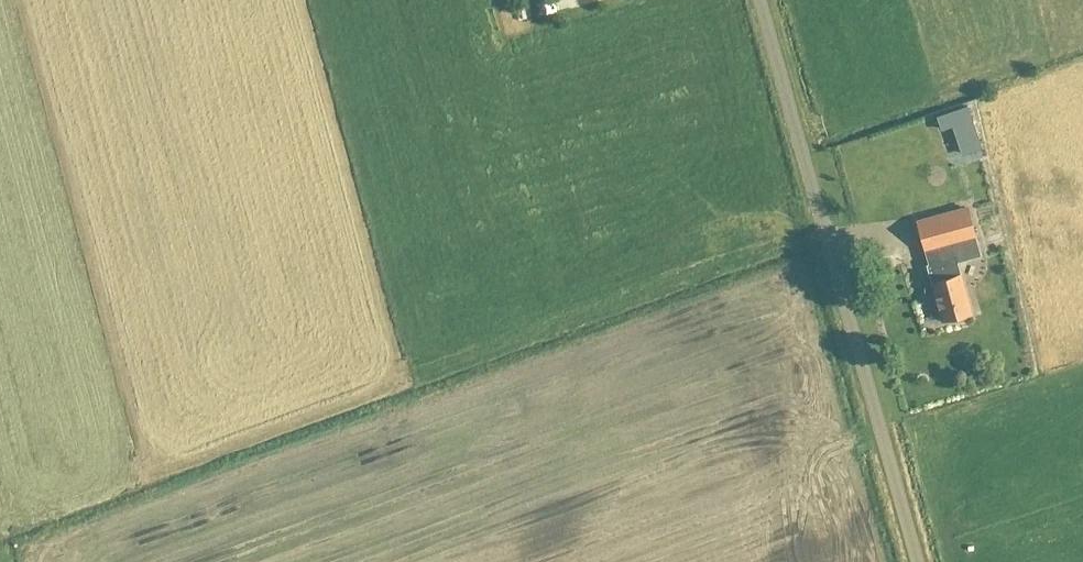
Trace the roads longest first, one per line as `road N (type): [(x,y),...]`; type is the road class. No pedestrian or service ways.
road 1 (unclassified): [(915,561),(757,0)]

